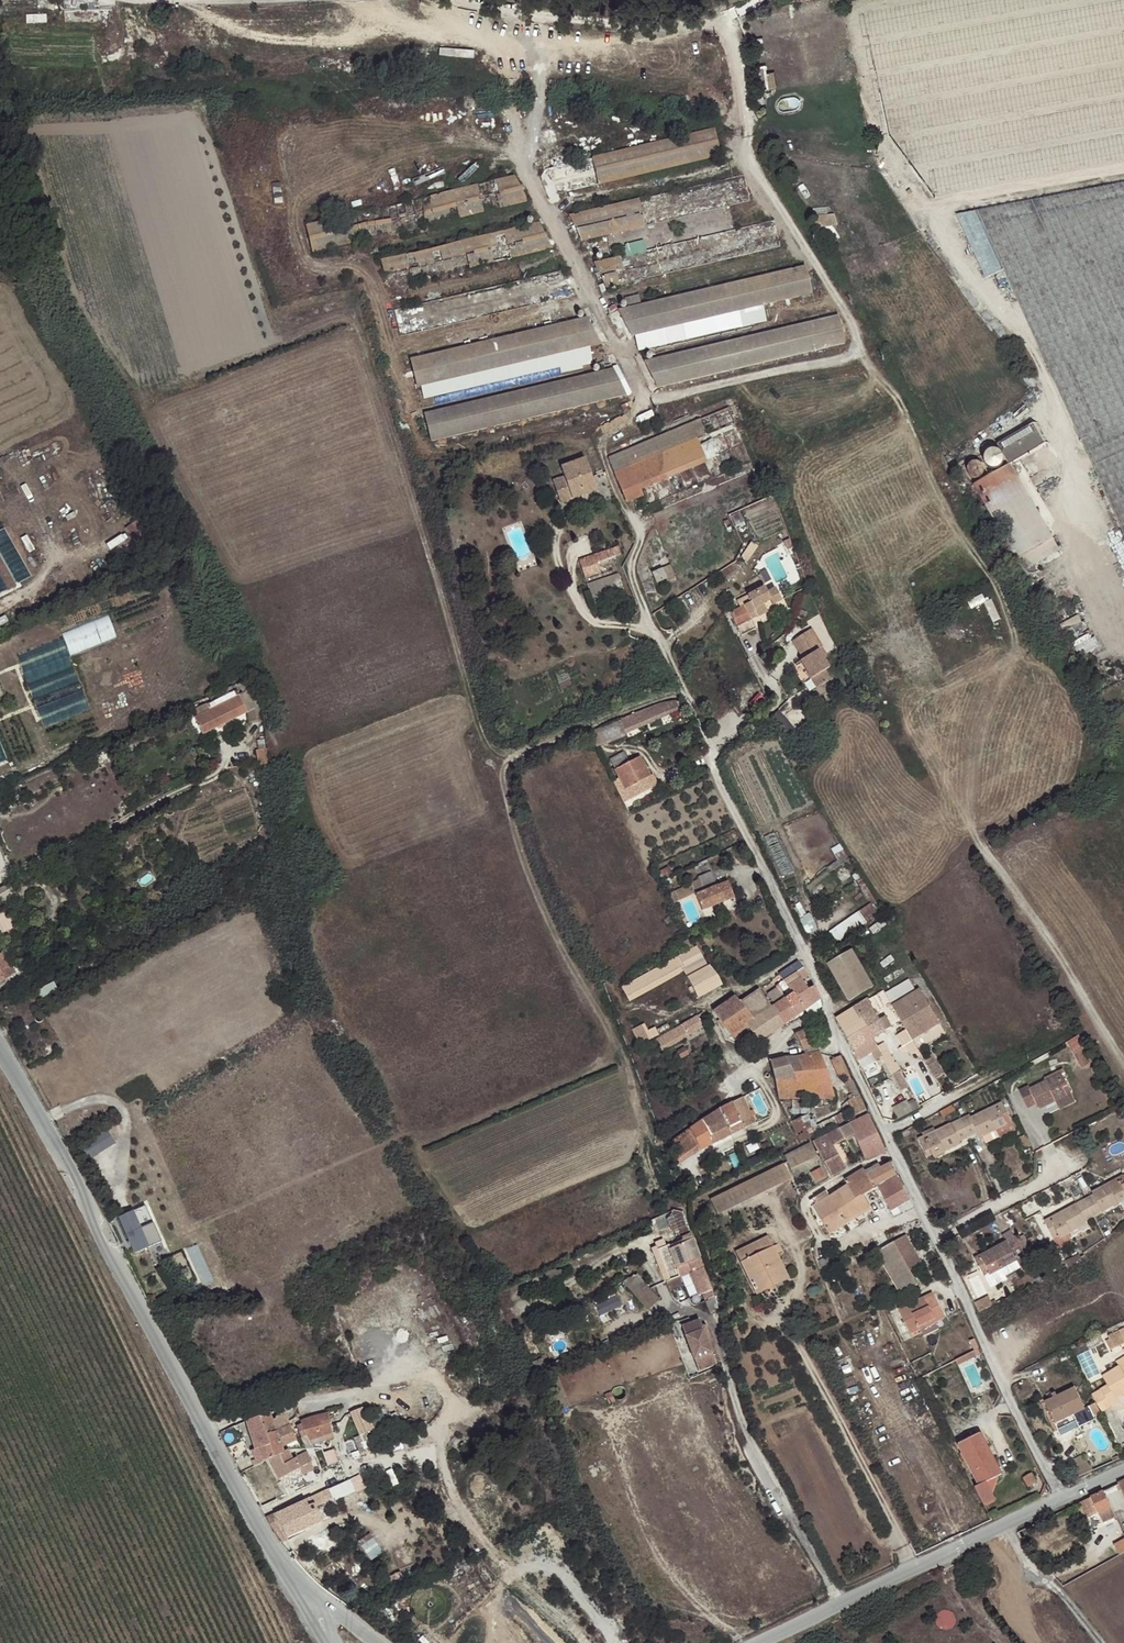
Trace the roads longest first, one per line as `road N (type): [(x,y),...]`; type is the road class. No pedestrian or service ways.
road 1 (track): [(40,123),(198,116),(272,317),(286,326),(340,318),(360,332),(492,752),(521,757),(662,695),(686,692)]
road 2 (track): [(550,15),(534,180),(648,401),(839,359),(857,345),(854,324),(756,169),(749,131)]
road 3 (track): [(1123,652),(1108,641),(1077,586),(1080,488),(1039,368),(953,258),(938,219),(968,198),(1123,168)]
road 4 (unclassified): [(308,1590),(280,1561),(0,1050)]
road 5 (unclassified): [(749,131),(737,49),(721,24),(603,24),(457,0)]
road 6 (residential): [(839,1604),(755,1453),(712,1325),(673,1307),(660,1284)]
road 7 (track): [(857,345),(917,435),(933,484),(1012,637)]
road 8 (residential): [(602,451),(638,528),(635,584),(711,752)]
road 9 (residential): [(804,949),(754,983),(711,998),(708,1015),(739,1068),(766,1056),(795,1024),(830,1013)]
road 10 (track): [(938,219),(875,133),(854,11),(916,0)]
road 11 (residential): [(935,1237),(1060,1499)]
road 12 (track): [(1123,1060),(985,849)]
road 13 (residential): [(895,1152),(809,1195),(805,1211),(831,1243),(922,1211)]
road 14 (residential): [(711,752),(804,949)]
road 15 (track): [(752,160),(545,207)]
road 16 (unclassified): [(1008,1524),(839,1604)]
road 17 (residential): [(935,1237),(1065,1169),(1077,1172)]
road 18 (residential): [(1008,1524),(1030,1565),(1103,1642)]
road 19 (residential): [(885,1133),(1004,1068)]
road 20 (residential): [(711,752),(775,704),(754,656)]
road 21 (residential): [(830,1013),(885,1133)]

